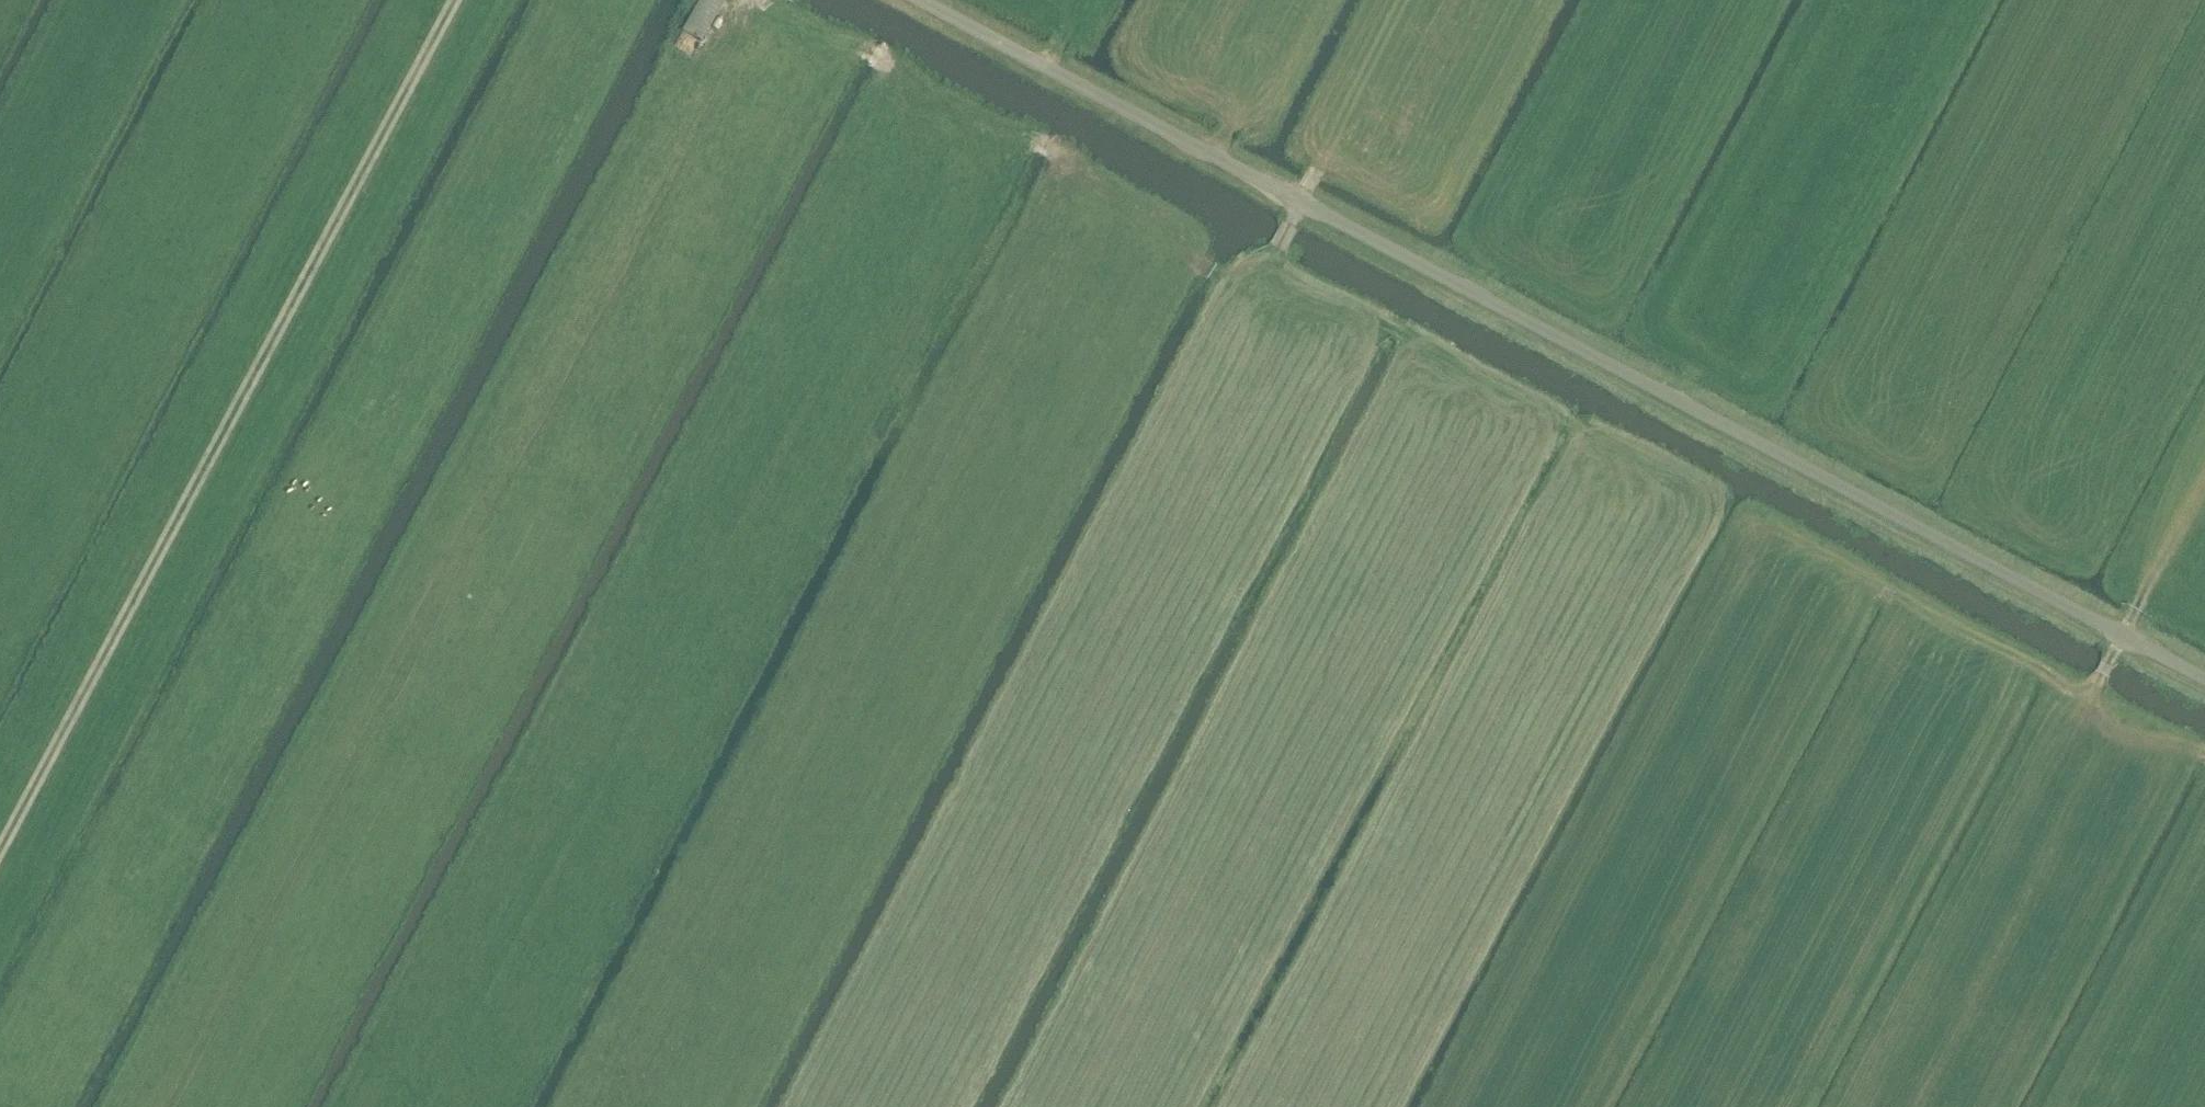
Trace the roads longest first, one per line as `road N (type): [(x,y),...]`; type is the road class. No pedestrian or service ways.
road 1 (unclassified): [(2204,680),(919,0)]
road 2 (track): [(0,851),(457,0)]
road 3 (track): [(1924,1106),(1996,923),(2081,755),(2092,690),(2124,637)]
road 4 (track): [(1210,394),(1304,205)]
road 5 (track): [(2201,487),(2124,637)]

